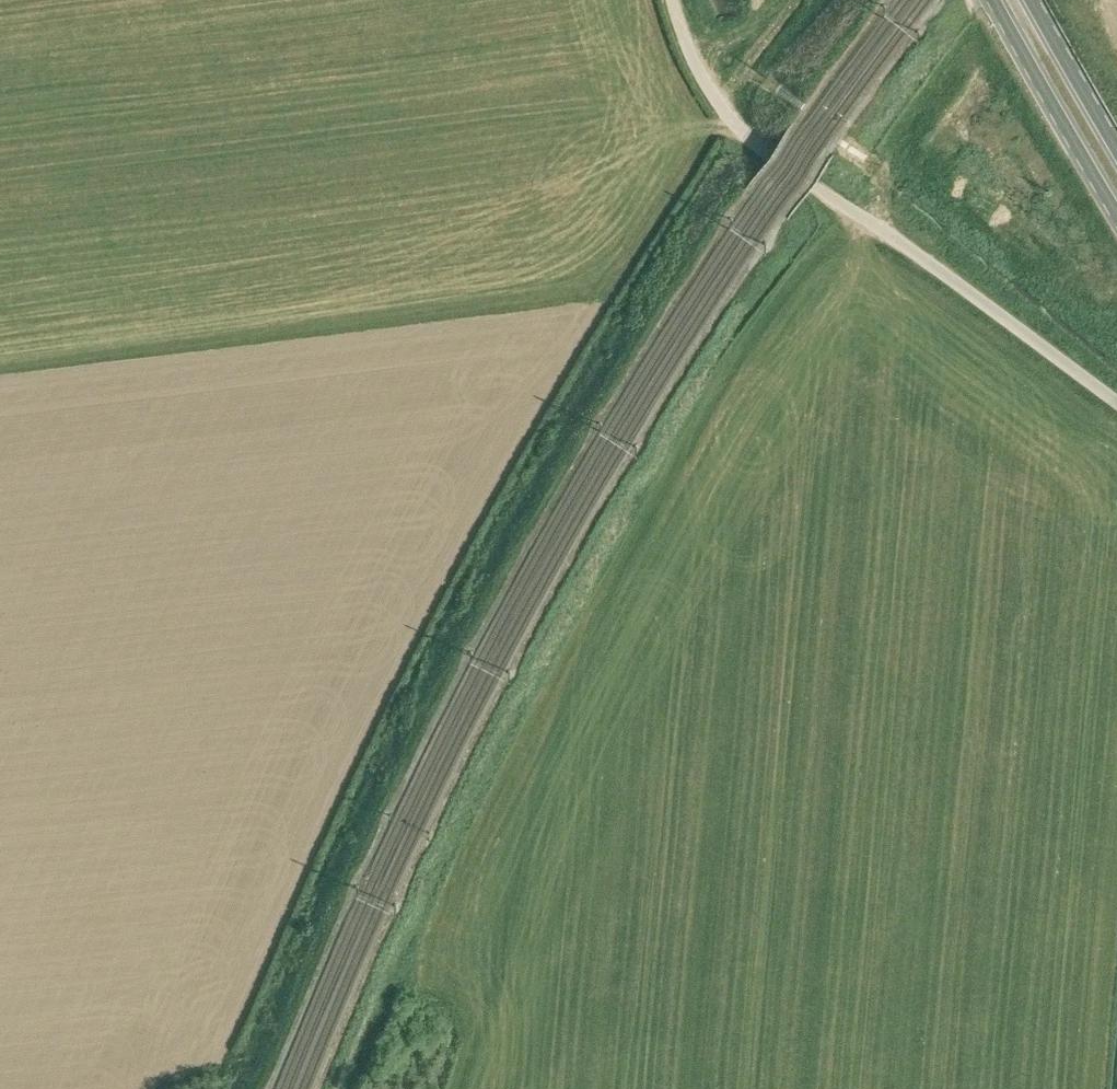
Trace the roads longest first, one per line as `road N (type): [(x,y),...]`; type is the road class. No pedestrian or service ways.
road 1 (track): [(1116,403),(768,153),(702,79),(671,0)]
road 2 (primary): [(997,0),(1116,206)]
road 3 (primary): [(1116,145),(1034,0)]

